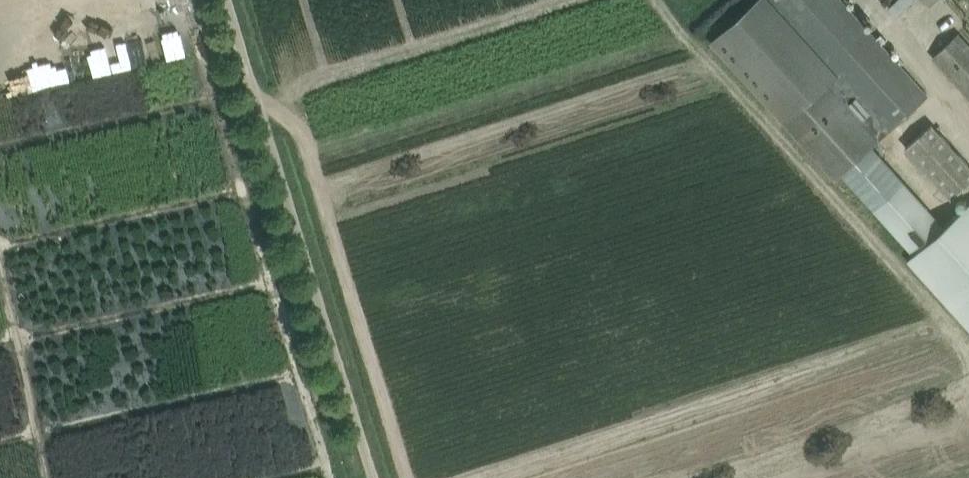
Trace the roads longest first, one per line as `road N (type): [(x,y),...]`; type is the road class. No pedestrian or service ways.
road 1 (unclassified): [(372,477),(225,0)]

